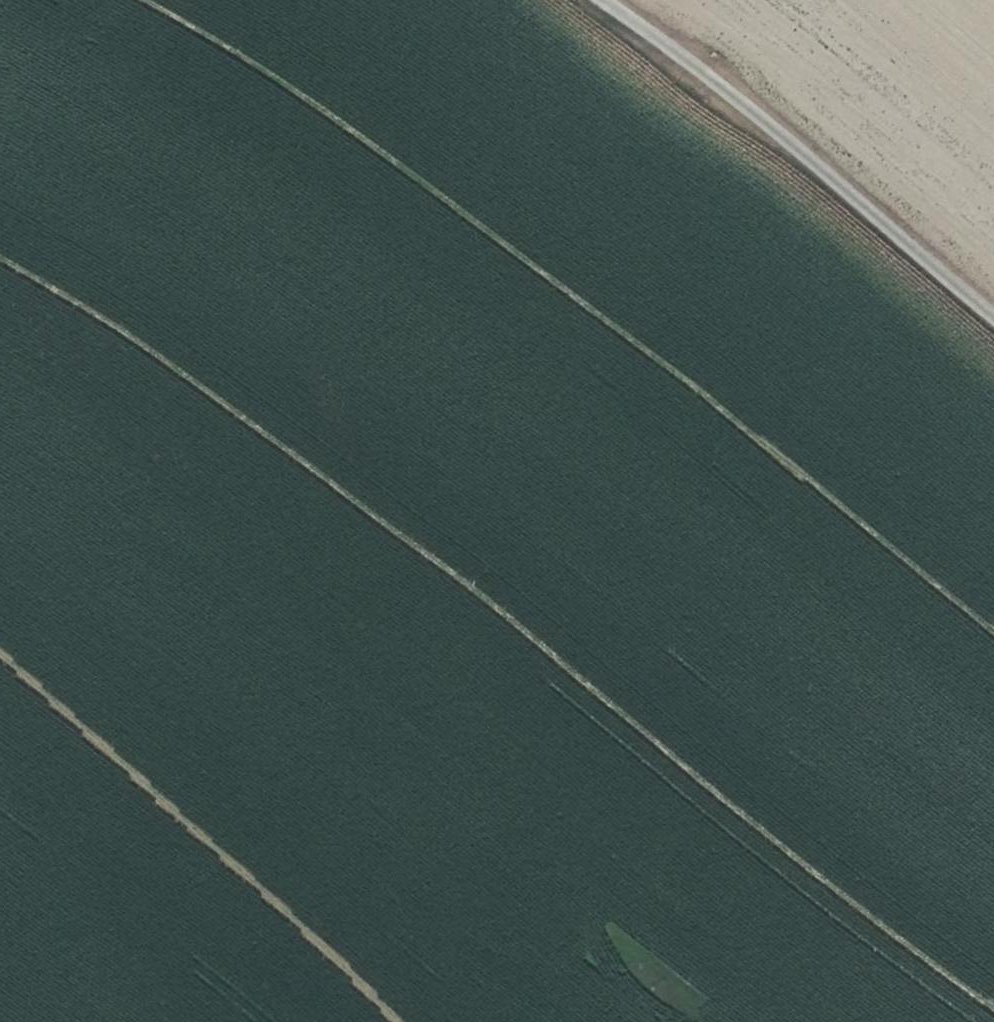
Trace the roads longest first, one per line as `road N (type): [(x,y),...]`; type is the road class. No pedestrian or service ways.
road 1 (unclassified): [(597,0),(706,76),(993,315)]

